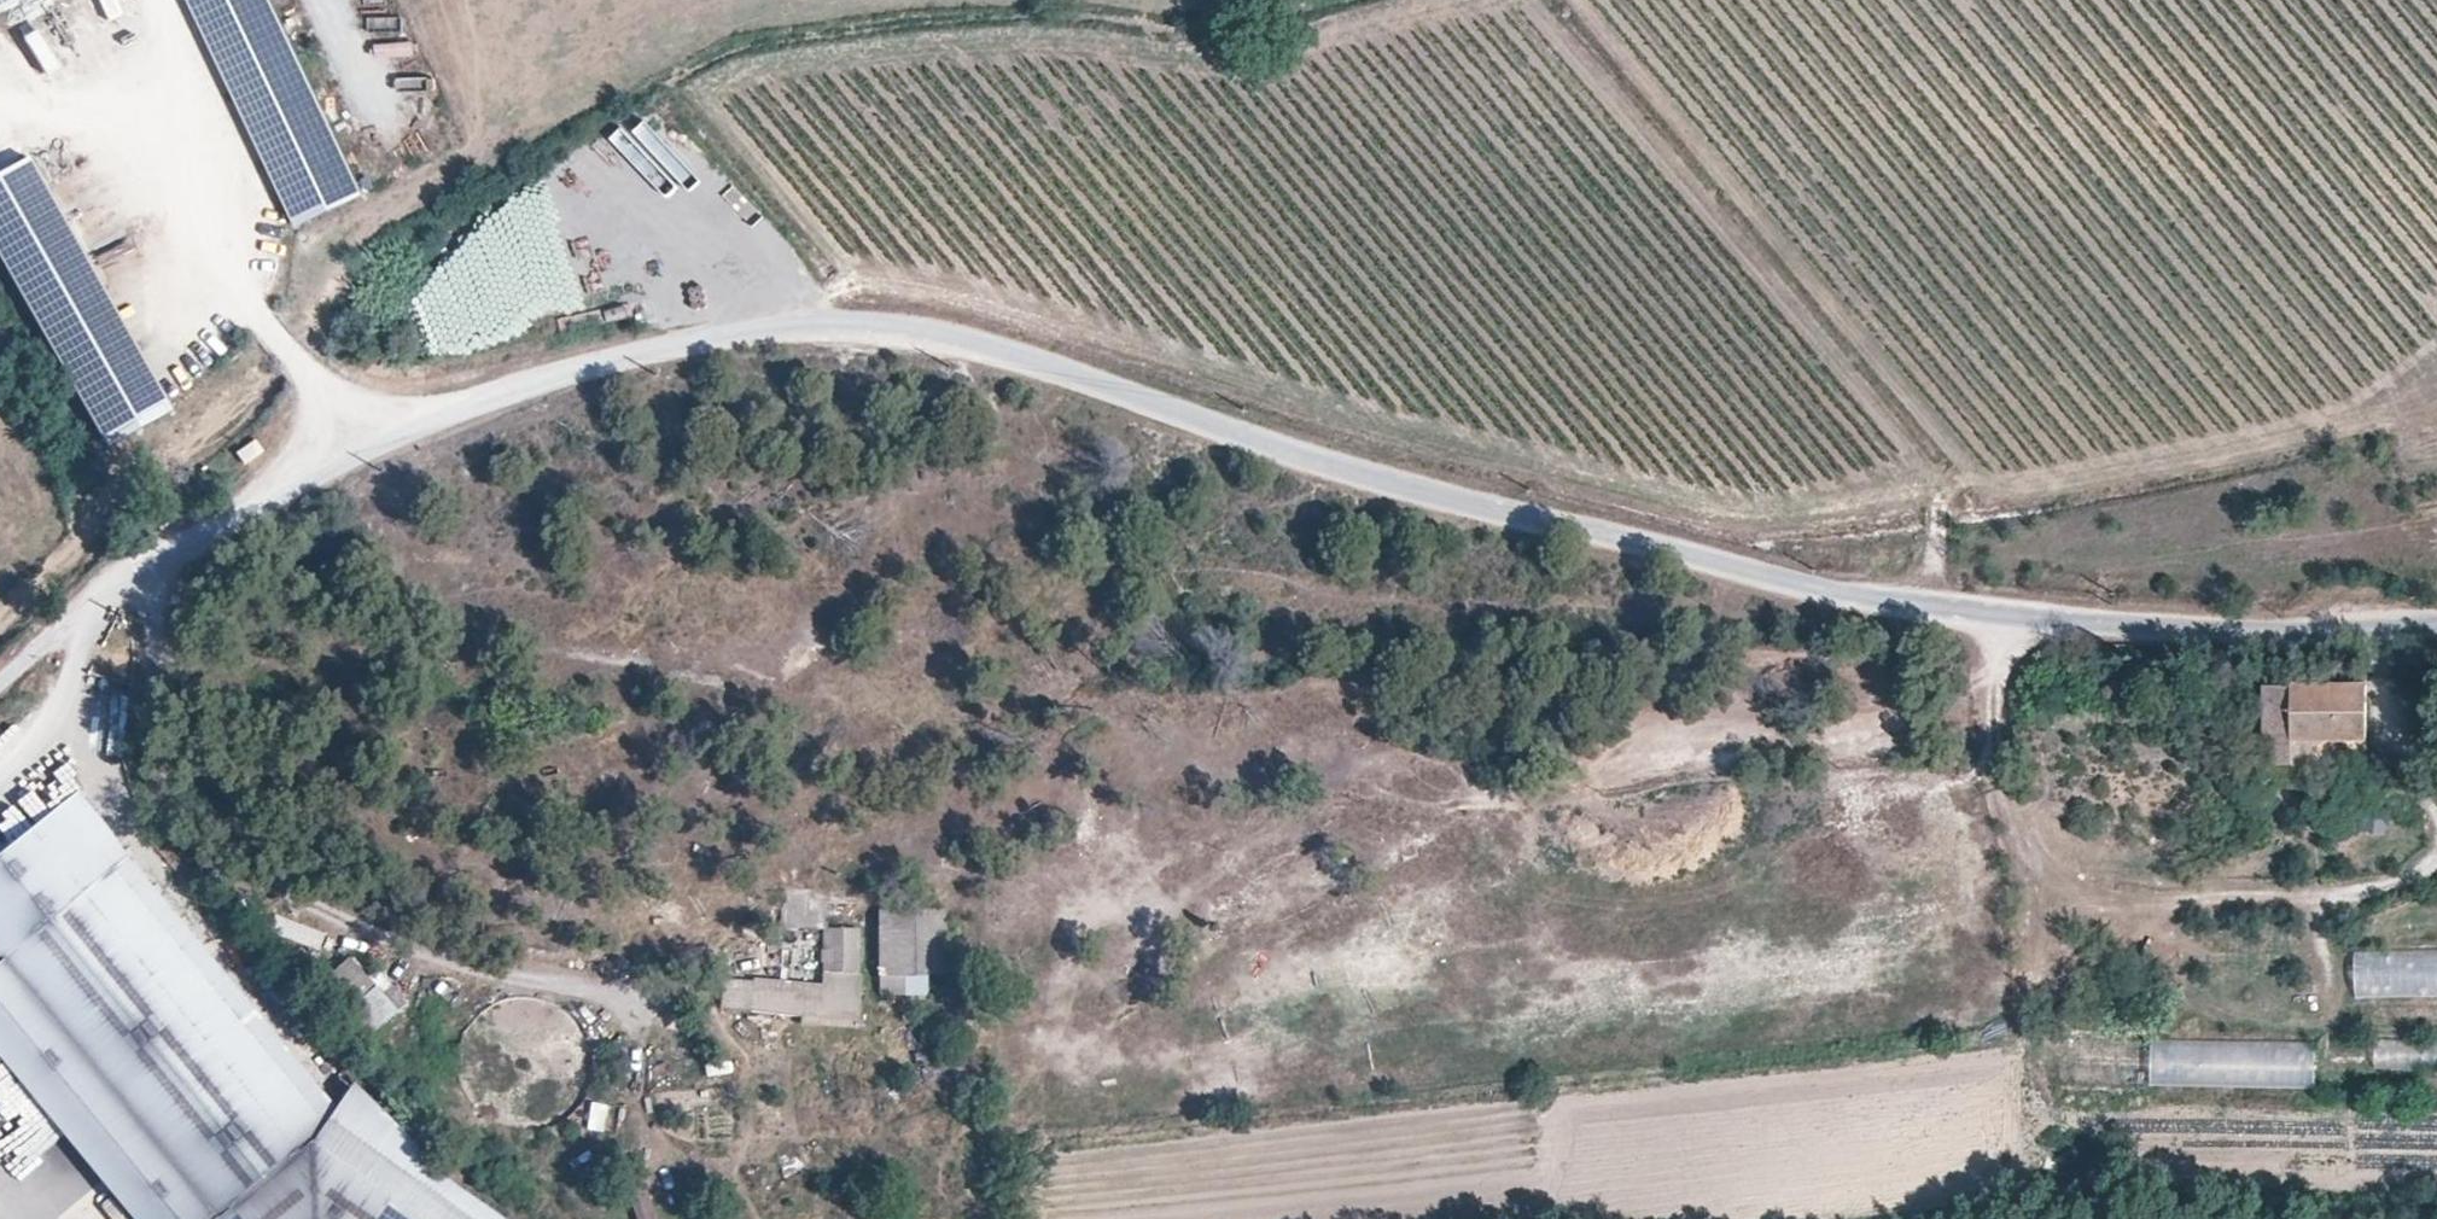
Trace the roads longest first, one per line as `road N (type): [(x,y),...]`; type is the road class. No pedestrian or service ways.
road 1 (unclassified): [(0,682),(120,583),(316,476),(497,401),(729,339),(906,334),(1039,363),(1347,475),(1804,585),(2082,622),(2339,634),(2436,625)]

